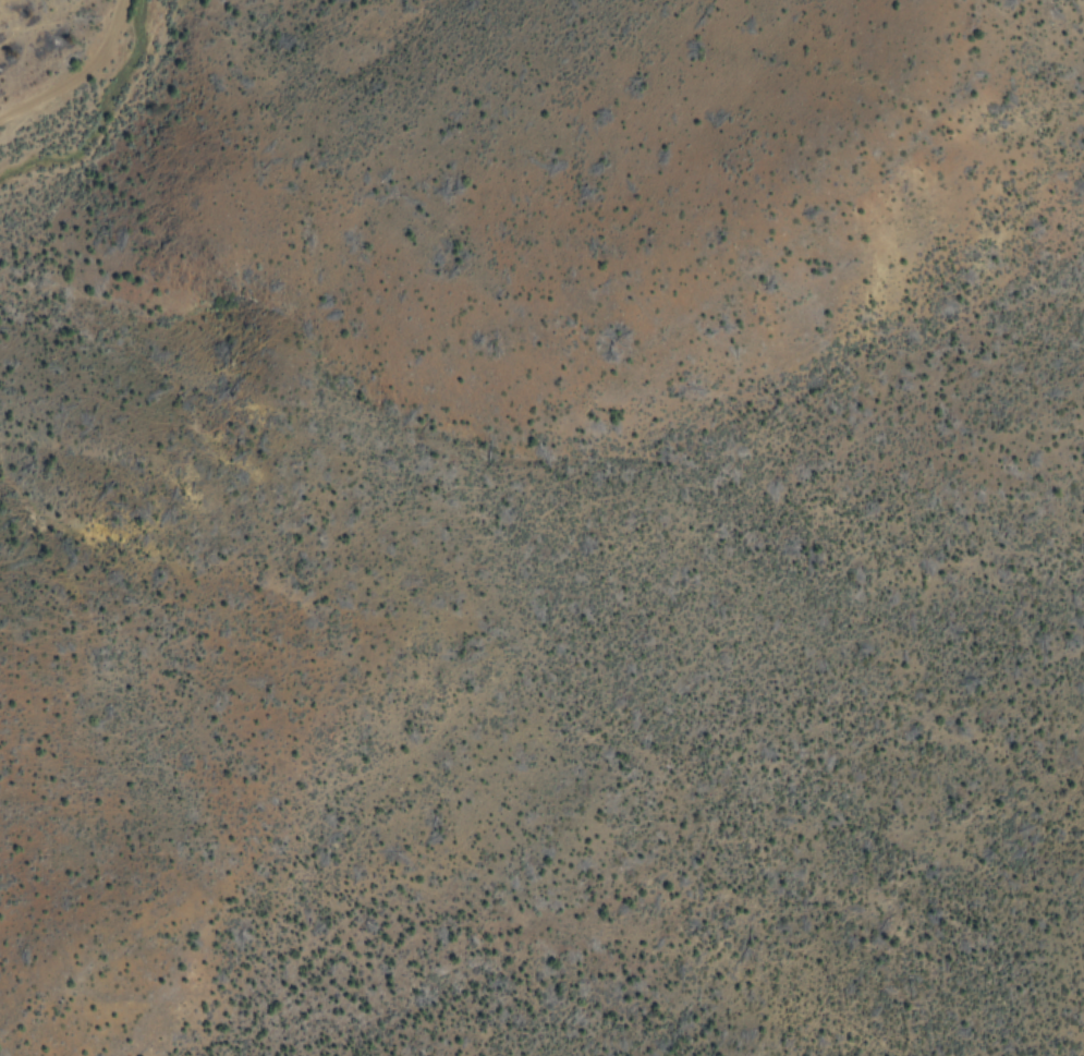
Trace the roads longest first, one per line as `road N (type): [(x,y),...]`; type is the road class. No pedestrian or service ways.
road 1 (residential): [(0,95),(80,57),(114,0)]

